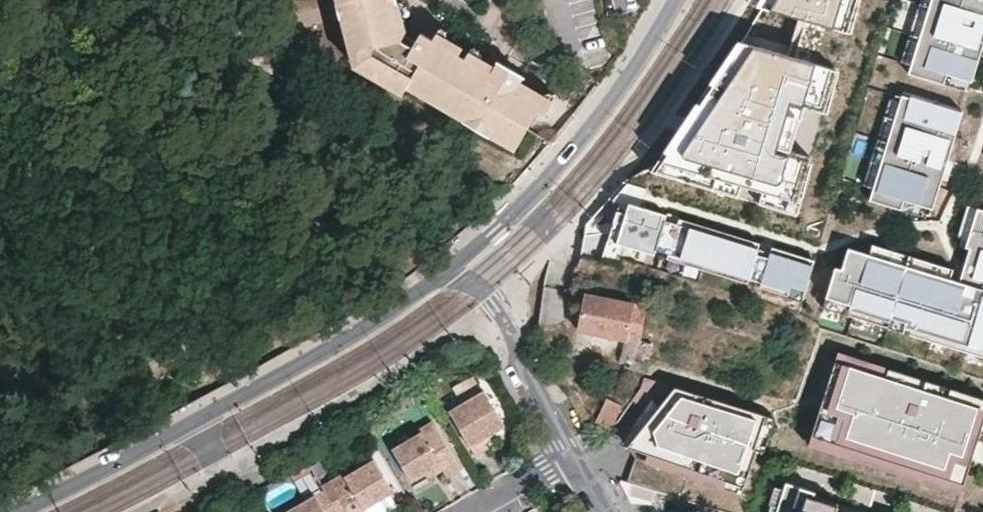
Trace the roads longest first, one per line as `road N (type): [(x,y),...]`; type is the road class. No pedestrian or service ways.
road 1 (residential): [(444,277),(197,420),(9,511)]
road 2 (residential): [(671,0),(648,45),(549,179),(444,277)]
road 3 (residential): [(571,455),(503,316),(478,283),(444,277)]

